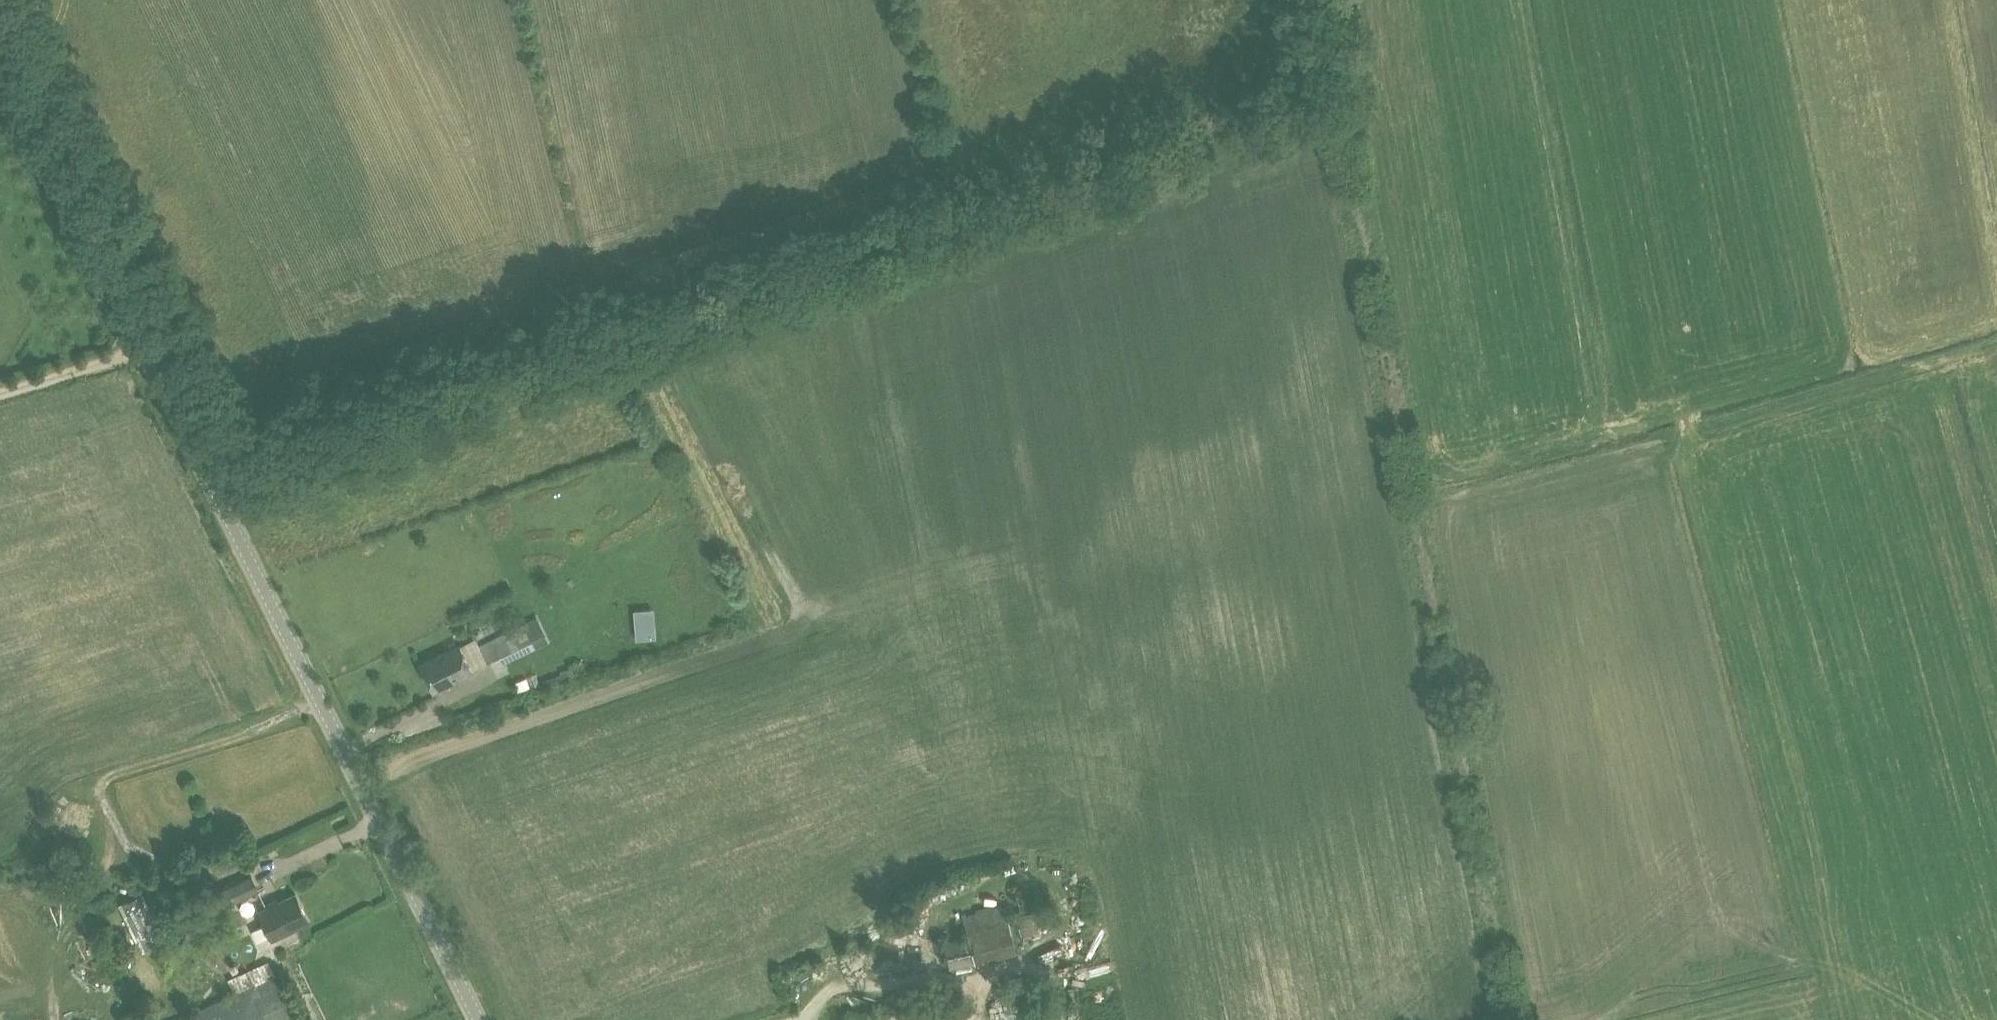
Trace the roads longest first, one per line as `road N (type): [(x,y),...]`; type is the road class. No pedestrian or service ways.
road 1 (tertiary): [(476,1019),(0,65)]
road 2 (track): [(810,1019),(821,998),(853,985),(934,980),(979,990),(1006,972),(1044,976)]

